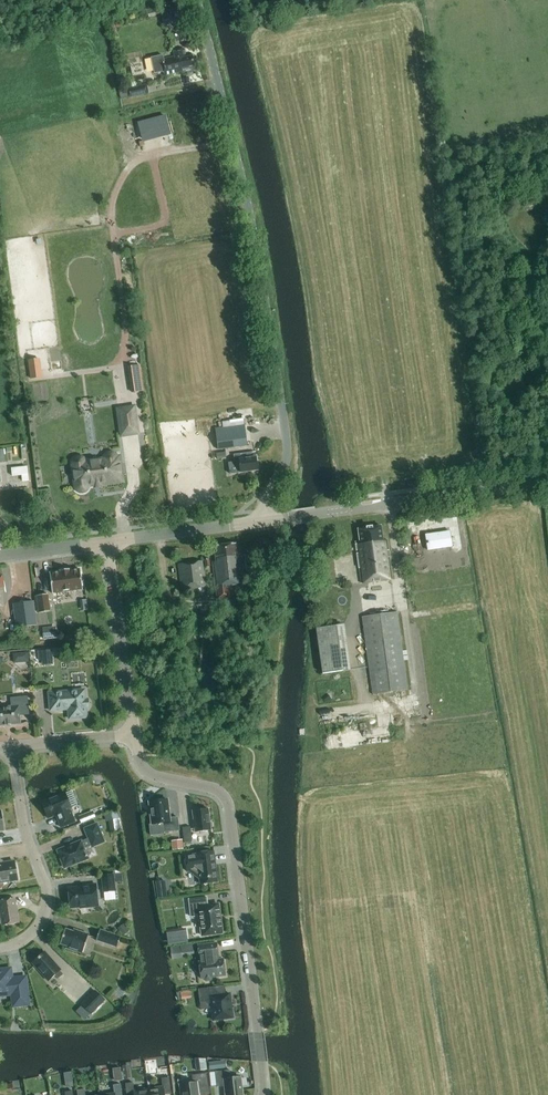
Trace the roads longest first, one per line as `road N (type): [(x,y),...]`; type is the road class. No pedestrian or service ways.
road 1 (unclassified): [(262,521),(288,449),(284,416),(254,232),(197,0)]
road 2 (residential): [(134,736),(152,775),(218,790),(228,801),(263,1094)]
road 3 (tertiary): [(262,521),(547,482)]
road 4 (residential): [(0,949),(33,934),(47,906),(14,747)]
road 5 (residential): [(108,540),(134,736)]
road 6 (tertiary): [(108,540),(262,521)]
road 7 (residential): [(14,747),(134,736)]

